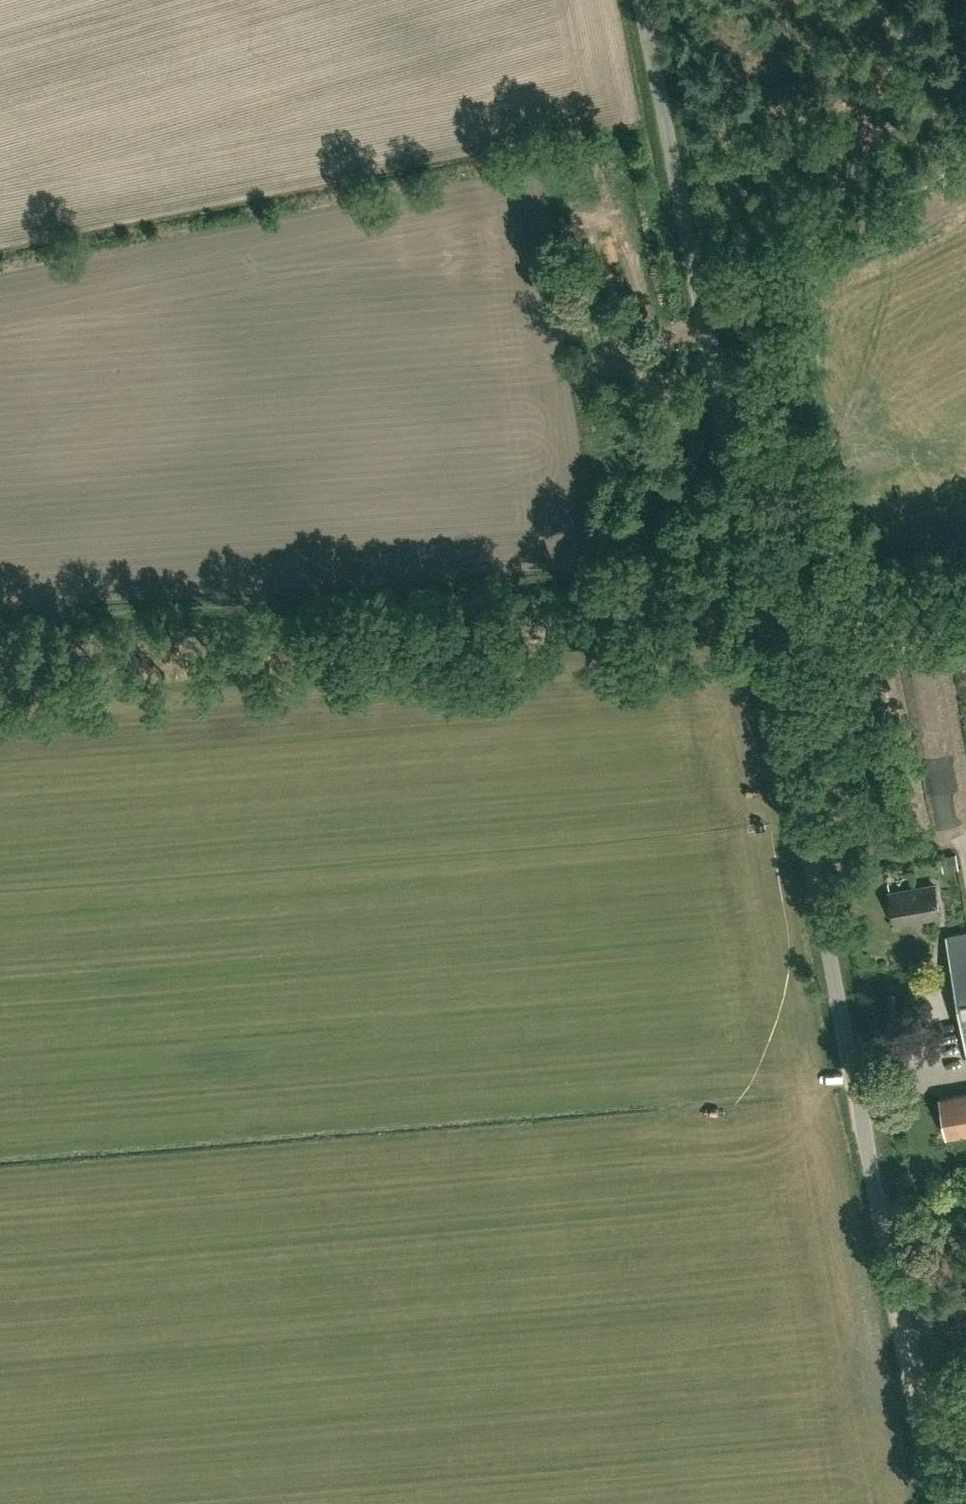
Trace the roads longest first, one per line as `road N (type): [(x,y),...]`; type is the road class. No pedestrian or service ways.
road 1 (unclassified): [(892,1274),(644,0)]
road 2 (track): [(938,1503),(892,1274)]

